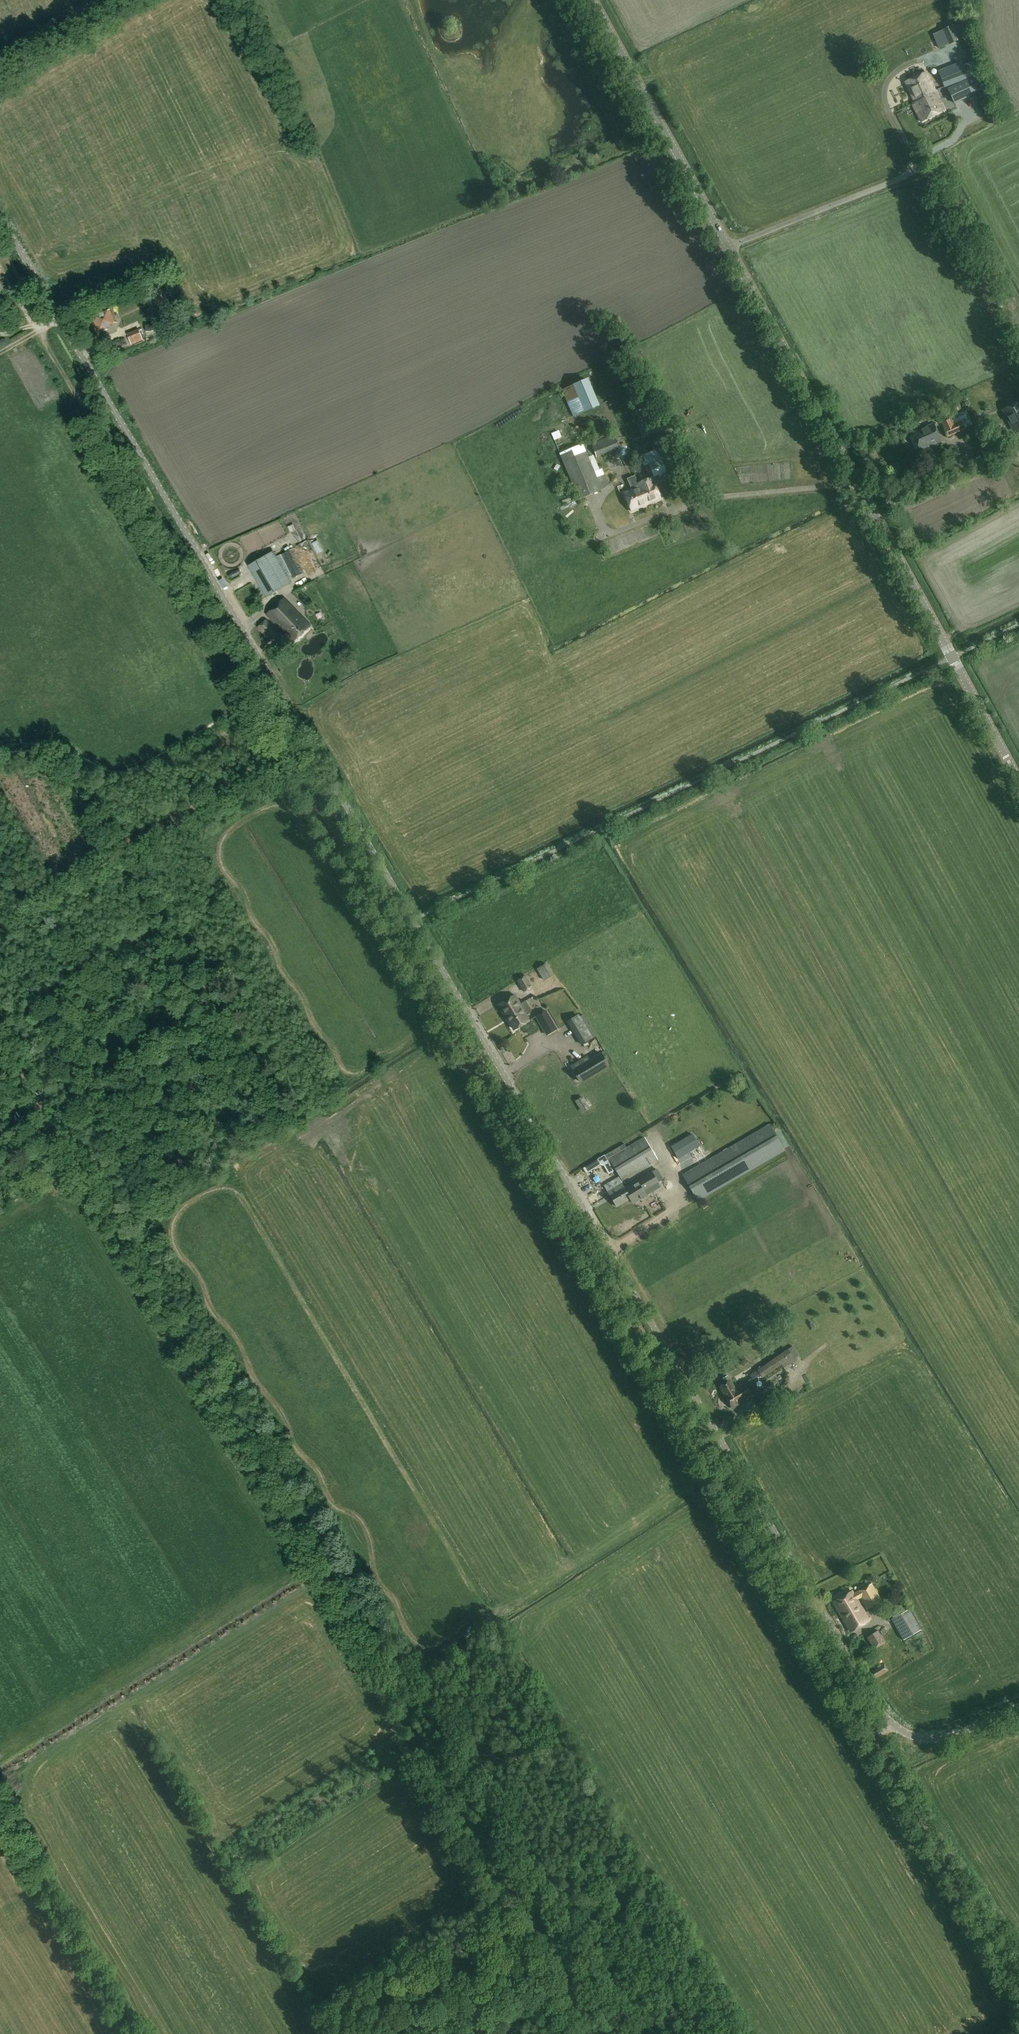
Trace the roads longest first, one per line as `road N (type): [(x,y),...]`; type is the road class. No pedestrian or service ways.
road 1 (unclassified): [(1018,1707),(938,1739),(910,1733),(893,1717),(0,217)]
road 2 (track): [(1018,1980),(722,1467),(289,754)]
road 3 (tertiary): [(1018,783),(721,248)]
road 4 (track): [(113,1231),(407,1713)]
road 5 (track): [(289,754),(40,331)]
road 6 (track): [(407,1713),(602,2033)]
road 7 (tertiary): [(721,248),(588,0)]
road 8 (track): [(0,1811),(135,2033)]
road 9 (track): [(0,1036),(113,1231)]
road 10 (unclassified): [(721,248),(901,178),(914,158)]
road 11 (track): [(123,852),(0,925)]

